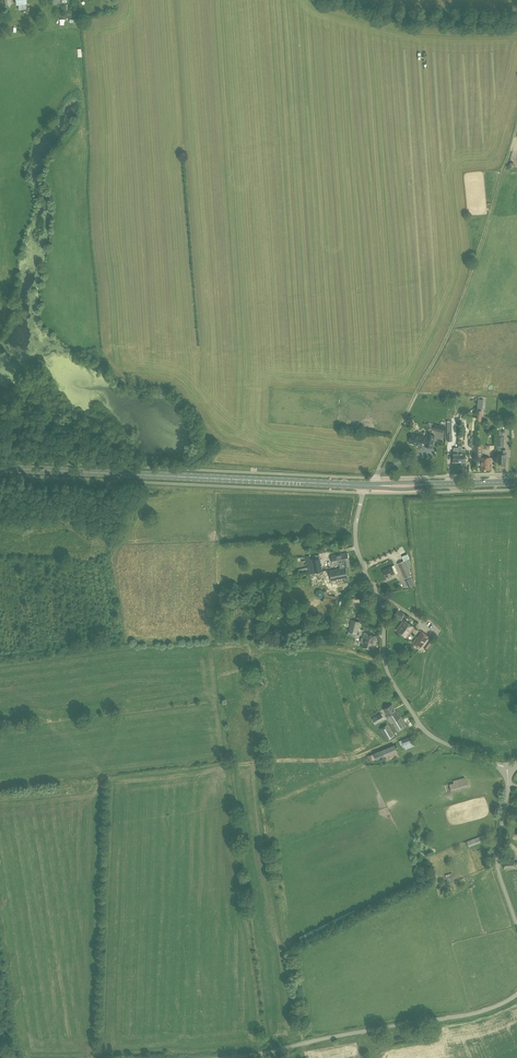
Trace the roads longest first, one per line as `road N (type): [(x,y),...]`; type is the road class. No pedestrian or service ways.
road 1 (track): [(370,485),(452,326),(516,127)]
road 2 (primary): [(370,485),(0,468)]
road 3 (unclassified): [(507,768),(434,739),(386,671),(381,602),(356,544),(370,485)]
road 4 (unclassified): [(215,1057),(475,1013),(516,993)]
road 5 (unclassified): [(516,928),(497,858),(507,768)]
road 6 (primary): [(370,485),(516,482)]

